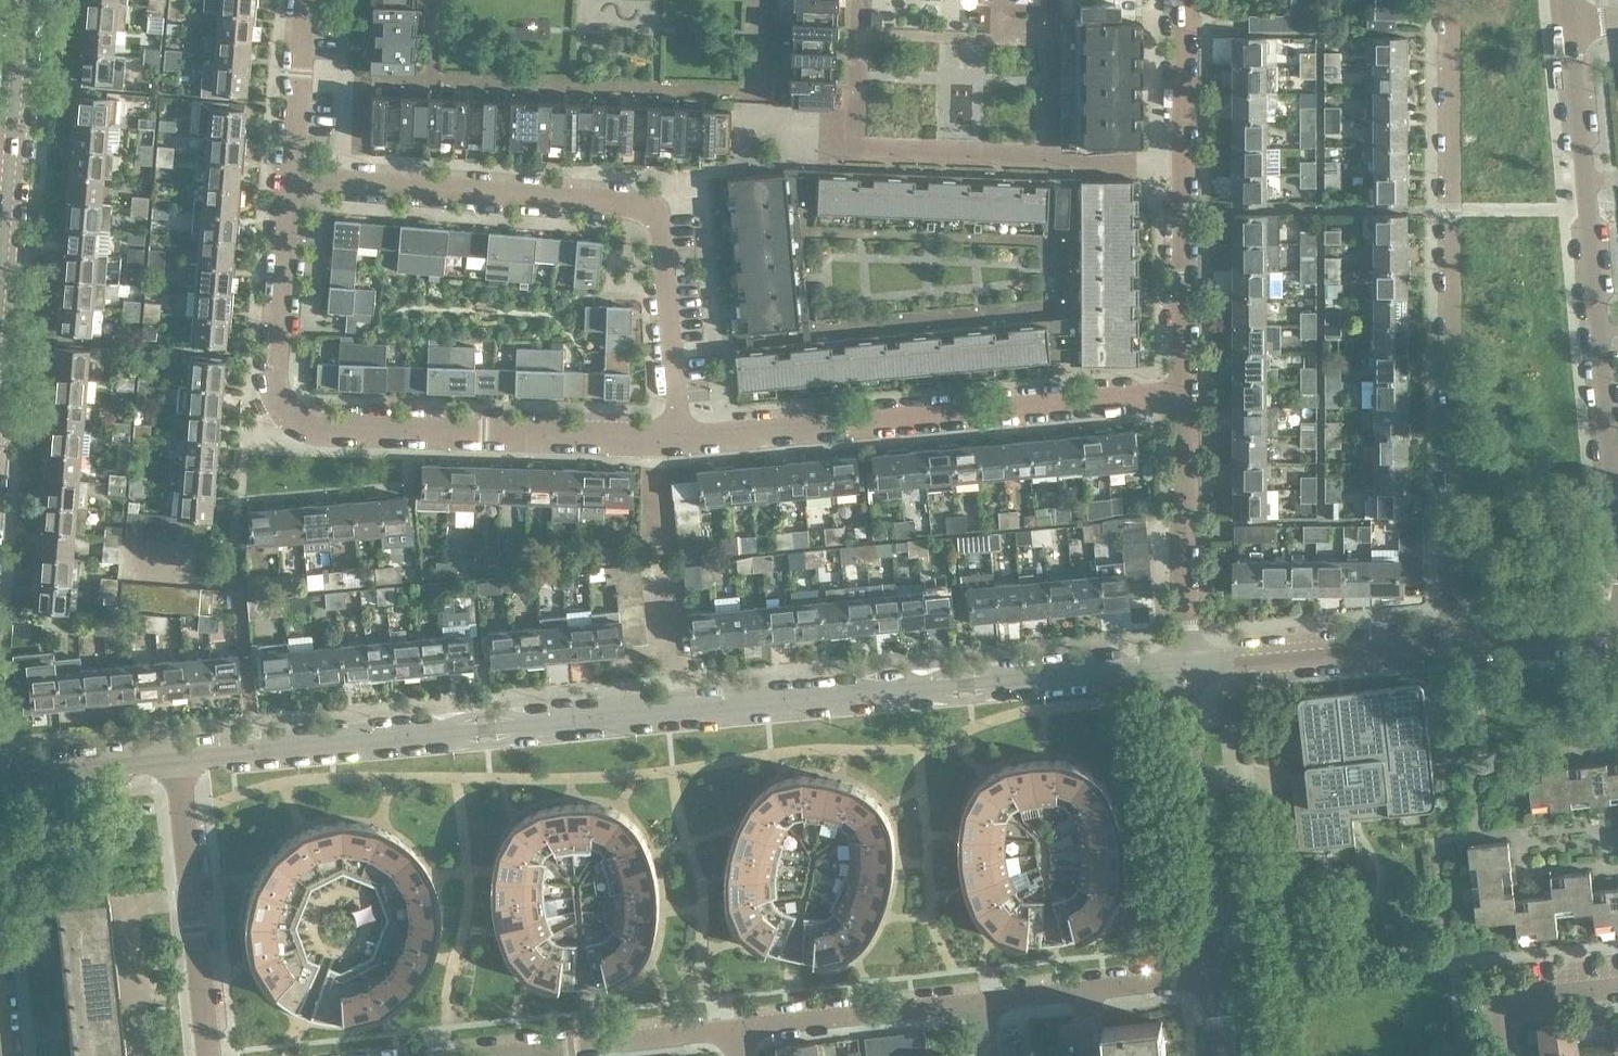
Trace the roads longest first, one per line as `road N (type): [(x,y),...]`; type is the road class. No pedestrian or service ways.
road 1 (unclassified): [(180,763),(1194,668)]
road 2 (residential): [(1452,642),(1451,0)]
road 3 (residential): [(288,181),(279,393),(293,417),(319,430),(677,439)]
road 4 (residential): [(677,439),(660,243),(619,199),(288,181)]
road 5 (residential): [(677,439),(1183,395)]
road 6 (residential): [(1183,395),(1182,0)]
road 7 (unclassified): [(1223,979),(1194,668)]
road 8 (residential): [(211,1055),(180,763)]
road 9 (residential): [(1194,668),(1183,395)]
road 10 (unclassified): [(0,268),(22,0)]
road 11 (unclassified): [(1194,668),(1452,642)]
road 12 (residential): [(501,1052),(741,1028)]
road 13 (residential): [(741,1028),(977,1004)]
road 14 (residential): [(303,0),(288,181)]
road 15 (unclassified): [(0,783),(180,763)]
road 16 (residential): [(1502,1055),(1496,1004),(1617,991)]
road 17 (unclassified): [(1452,642),(1617,629)]
road 18 (unclassified): [(1586,179),(1573,23)]
road 19 (unclassified): [(1598,328),(1586,179)]
road 20 (residential): [(1076,994),(1223,979)]
road 21 (unclassified): [(1611,475),(1598,328)]

